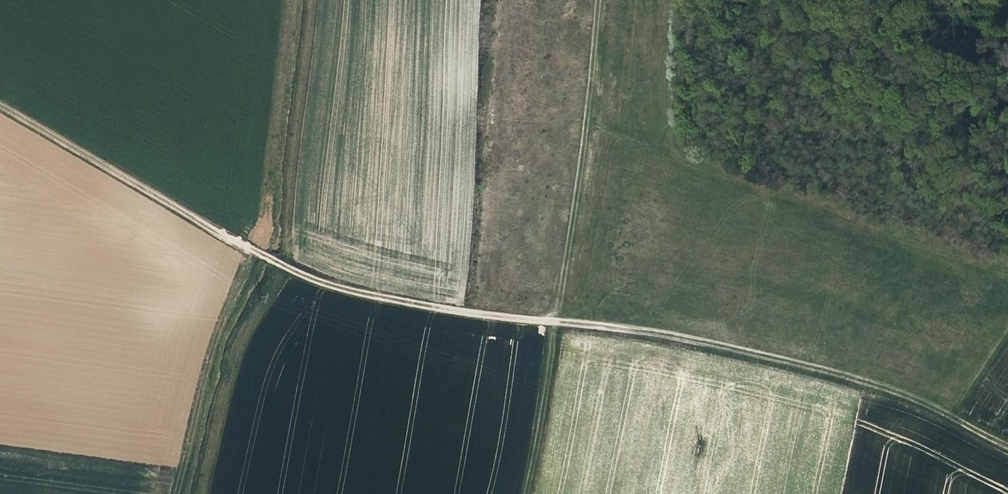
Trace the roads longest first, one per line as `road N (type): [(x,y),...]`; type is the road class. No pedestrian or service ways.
road 1 (track): [(0,102),(313,281),(732,350),(899,389),(1007,443)]
road 2 (track): [(527,493),(587,135),(600,0)]
road 3 (track): [(181,493),(224,329),(259,250)]

